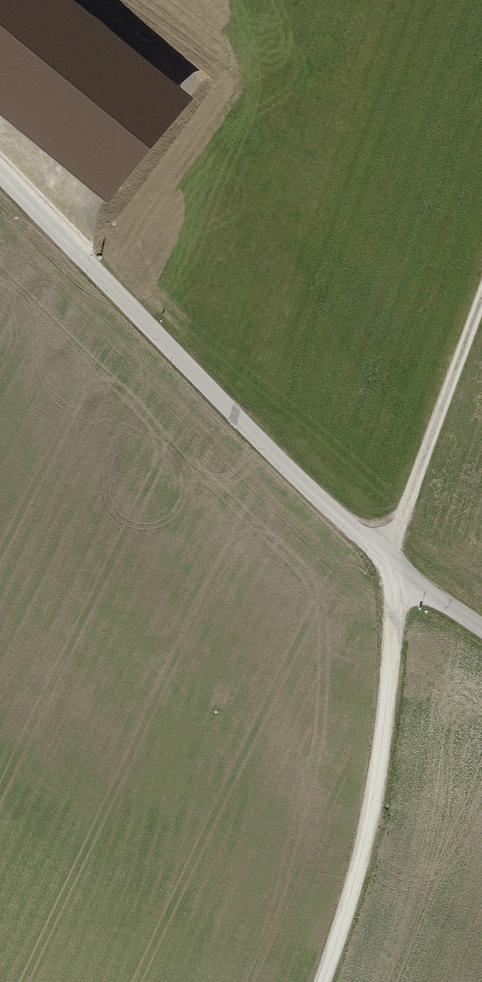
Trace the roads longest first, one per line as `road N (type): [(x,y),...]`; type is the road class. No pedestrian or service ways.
road 1 (unclassified): [(0,170),(380,539),(481,606)]
road 2 (track): [(416,564),(364,806),(303,981)]
road 3 (track): [(481,265),(380,539)]

